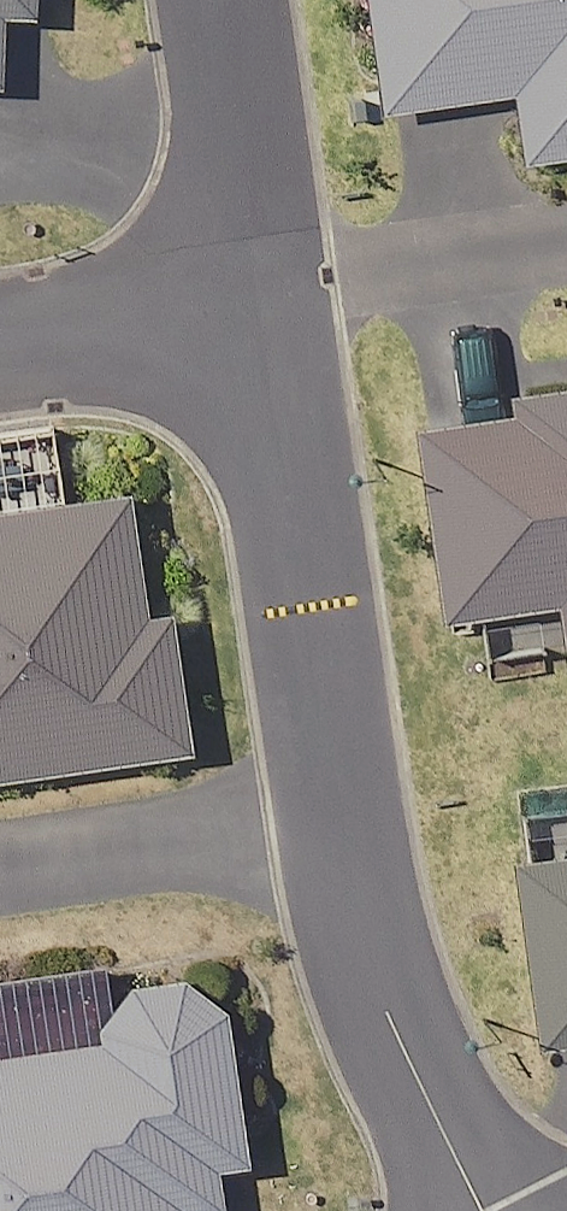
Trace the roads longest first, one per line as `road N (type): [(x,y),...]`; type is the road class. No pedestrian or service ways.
road 1 (residential): [(247,300),(293,525),(344,861)]
road 2 (residential): [(344,861),(352,913),(496,1210)]
road 3 (residential): [(0,906),(344,861)]
road 4 (residential): [(566,259),(247,300)]
road 5 (residential): [(210,0),(247,300)]
road 6 (residential): [(0,353),(247,300)]

